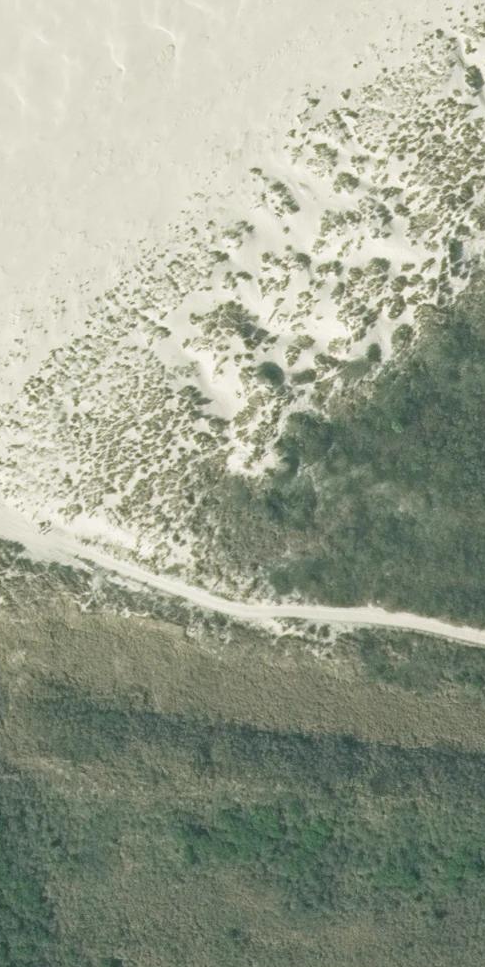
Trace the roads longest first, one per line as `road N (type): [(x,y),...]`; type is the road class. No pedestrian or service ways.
road 1 (track): [(484,644),(333,625),(0,527)]

